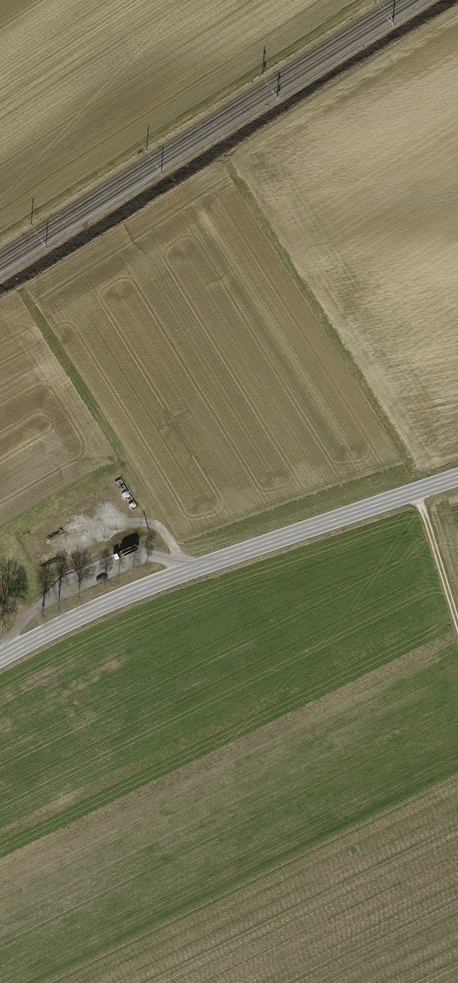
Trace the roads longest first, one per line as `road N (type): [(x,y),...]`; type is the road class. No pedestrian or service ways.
road 1 (track): [(224,159),(401,451),(457,625)]
road 2 (primary): [(0,658),(143,588),(457,477)]
road 3 (track): [(0,237),(361,0)]

